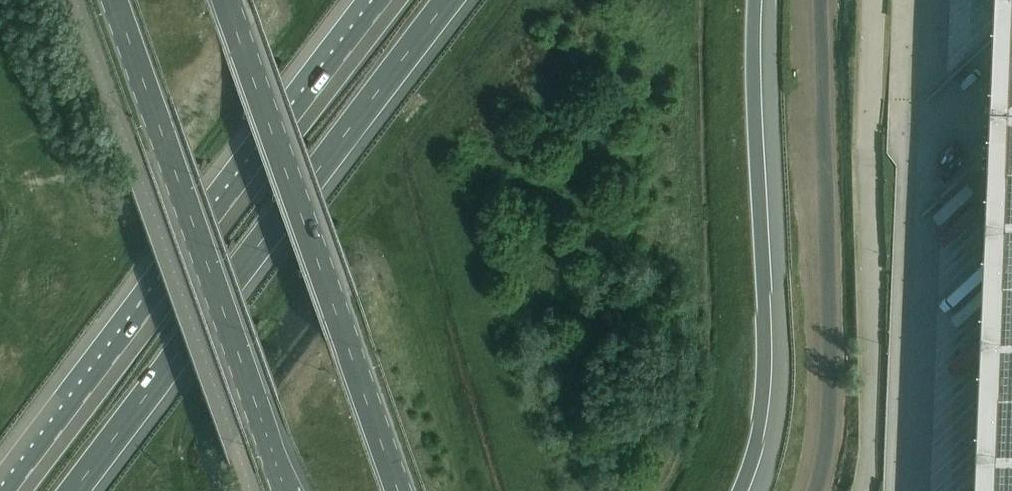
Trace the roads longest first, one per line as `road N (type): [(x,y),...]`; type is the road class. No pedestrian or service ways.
road 1 (motorway): [(391,0),(15,490)]
road 2 (motorway): [(71,490),(446,0)]
road 3 (primary): [(396,490),(223,0)]
road 4 (primary): [(112,0),(284,490)]
road 5 (motorway): [(738,490),(759,423),(767,352),(752,115),(754,0)]

